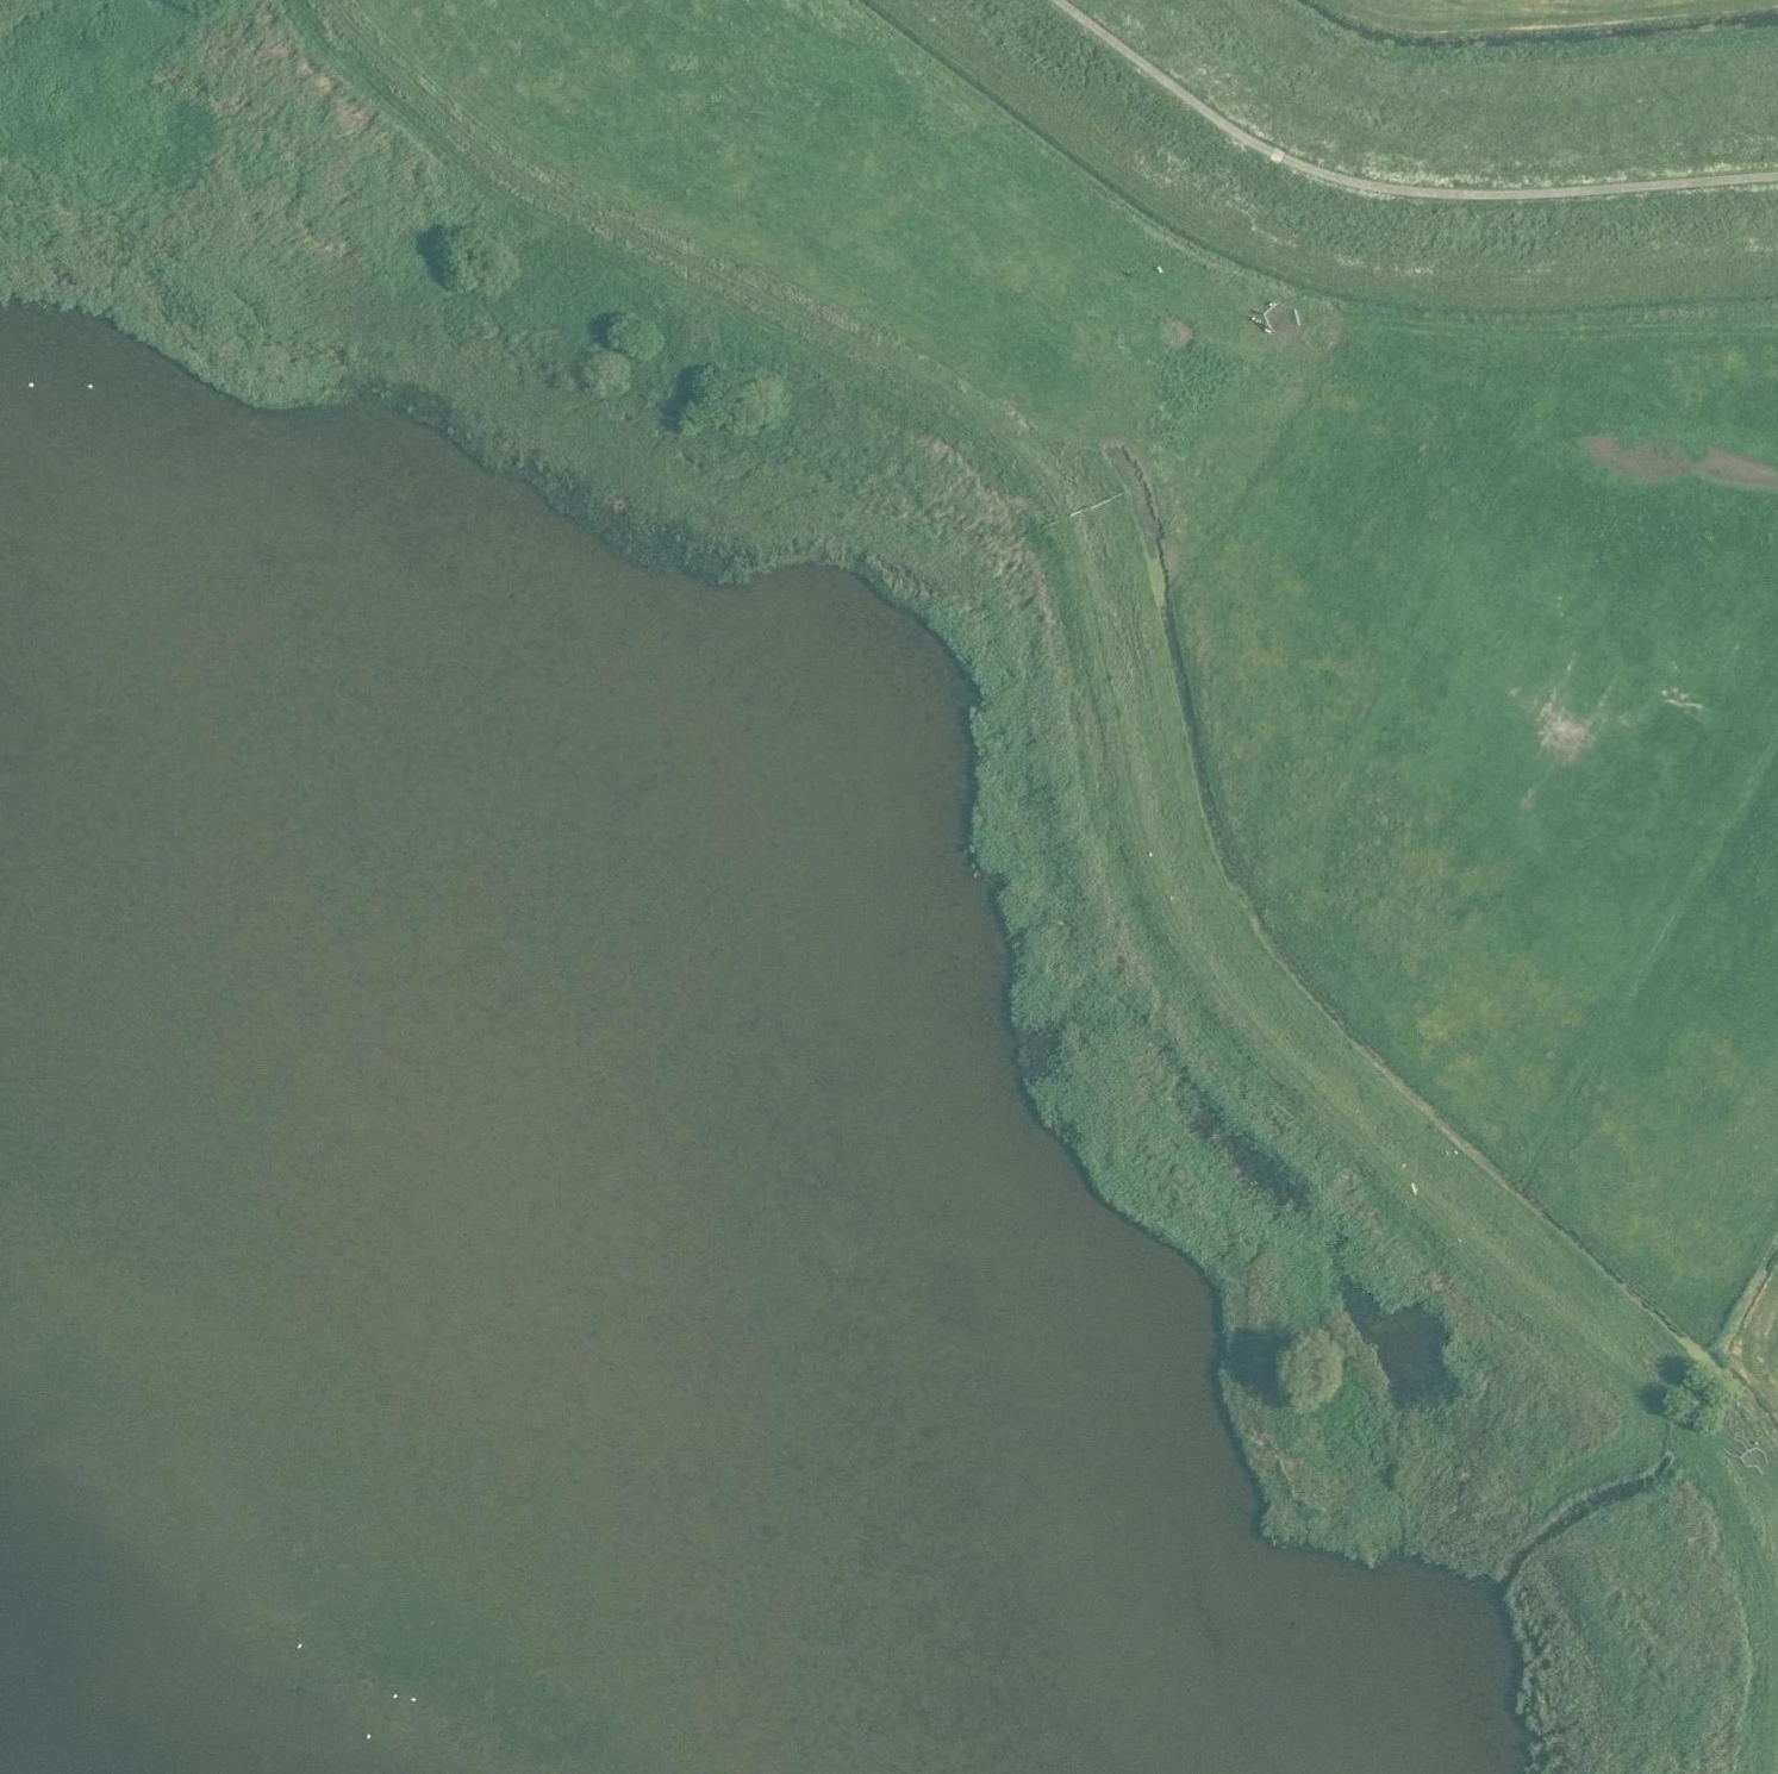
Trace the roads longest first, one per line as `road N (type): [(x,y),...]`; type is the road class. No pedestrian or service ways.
road 1 (track): [(1071,536),(1114,712),(1177,909),(1314,1073),(1751,1486),(1777,1562)]

